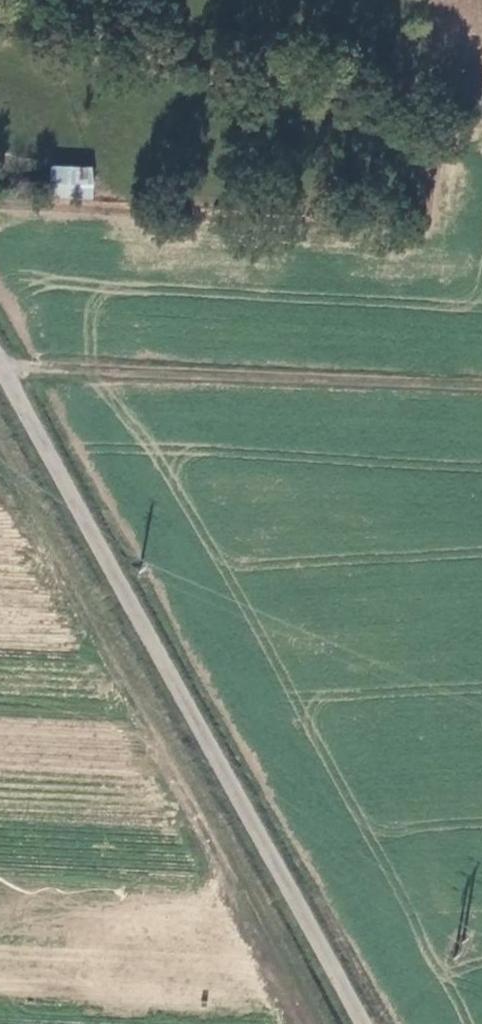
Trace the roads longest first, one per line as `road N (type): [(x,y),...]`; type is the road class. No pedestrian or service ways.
road 1 (unclassified): [(367,1023),(0,371)]
road 2 (track): [(0,366),(481,385)]

